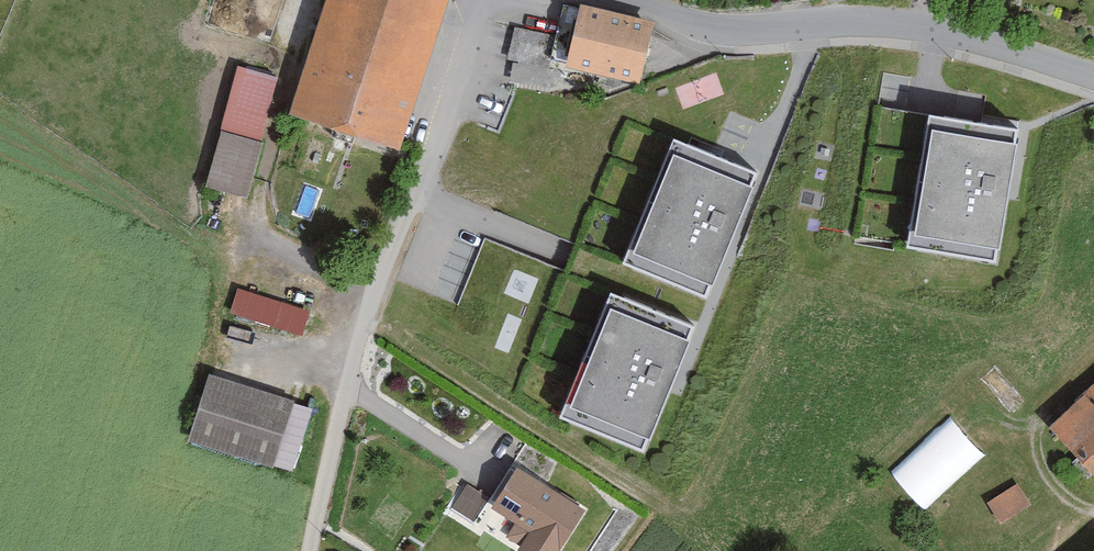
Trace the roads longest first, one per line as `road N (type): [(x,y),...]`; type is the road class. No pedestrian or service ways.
road 1 (residential): [(310,550),(350,367),(436,142),(472,0)]
road 2 (unclassified): [(635,0),(681,22),(734,33),(829,20),(935,28),(1093,76)]

